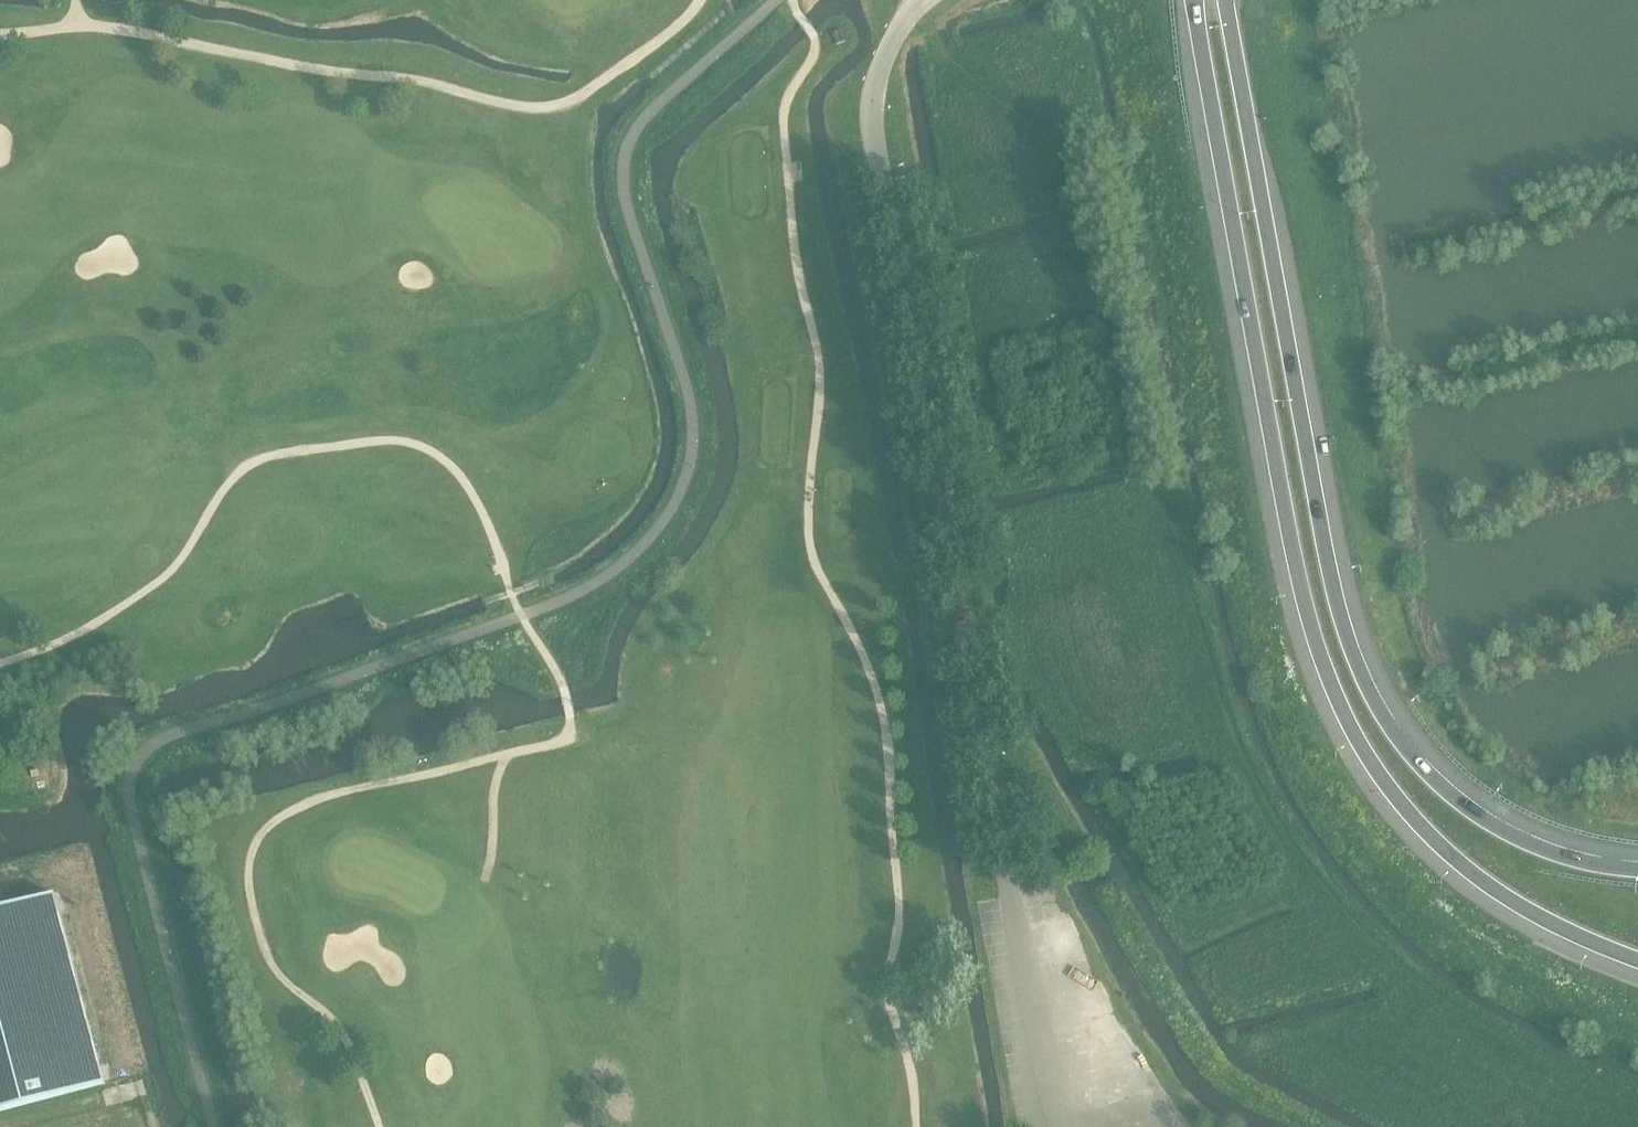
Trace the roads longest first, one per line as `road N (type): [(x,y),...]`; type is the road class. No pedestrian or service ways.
road 1 (track): [(904,19),(939,33),(1035,107),(1074,148),(1134,448),(1194,598),(1233,744),(1303,868),(1345,924),(1439,1008),(1637,1098)]
road 2 (motorway): [(1194,0),(1300,588),(1337,701),(1393,794),(1436,842),(1520,905),(1637,960)]
road 3 (motorway): [(1637,868),(1570,859),(1493,825),(1446,793),(1393,735),(1358,664),(1330,575),(1224,0)]

